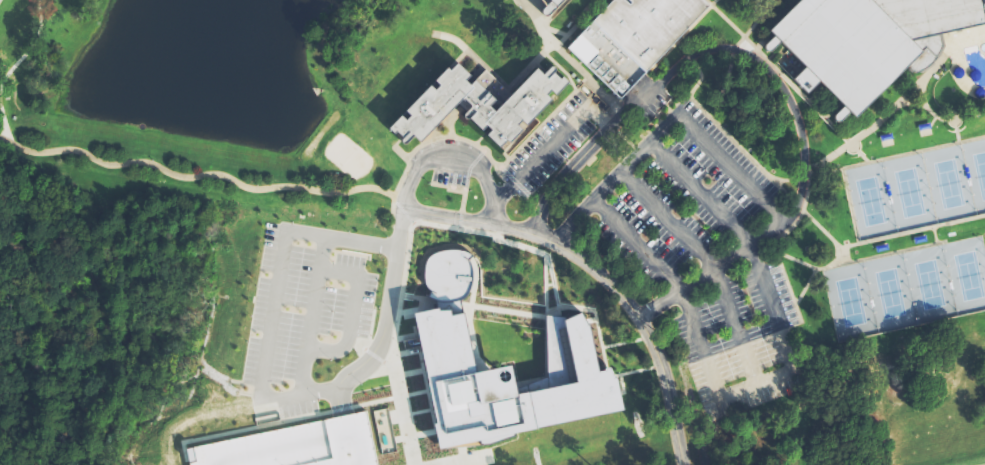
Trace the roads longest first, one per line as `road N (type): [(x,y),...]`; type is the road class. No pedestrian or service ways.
road 1 (residential): [(403,209),(533,234),(598,272),(629,303),(662,362),(684,464)]

